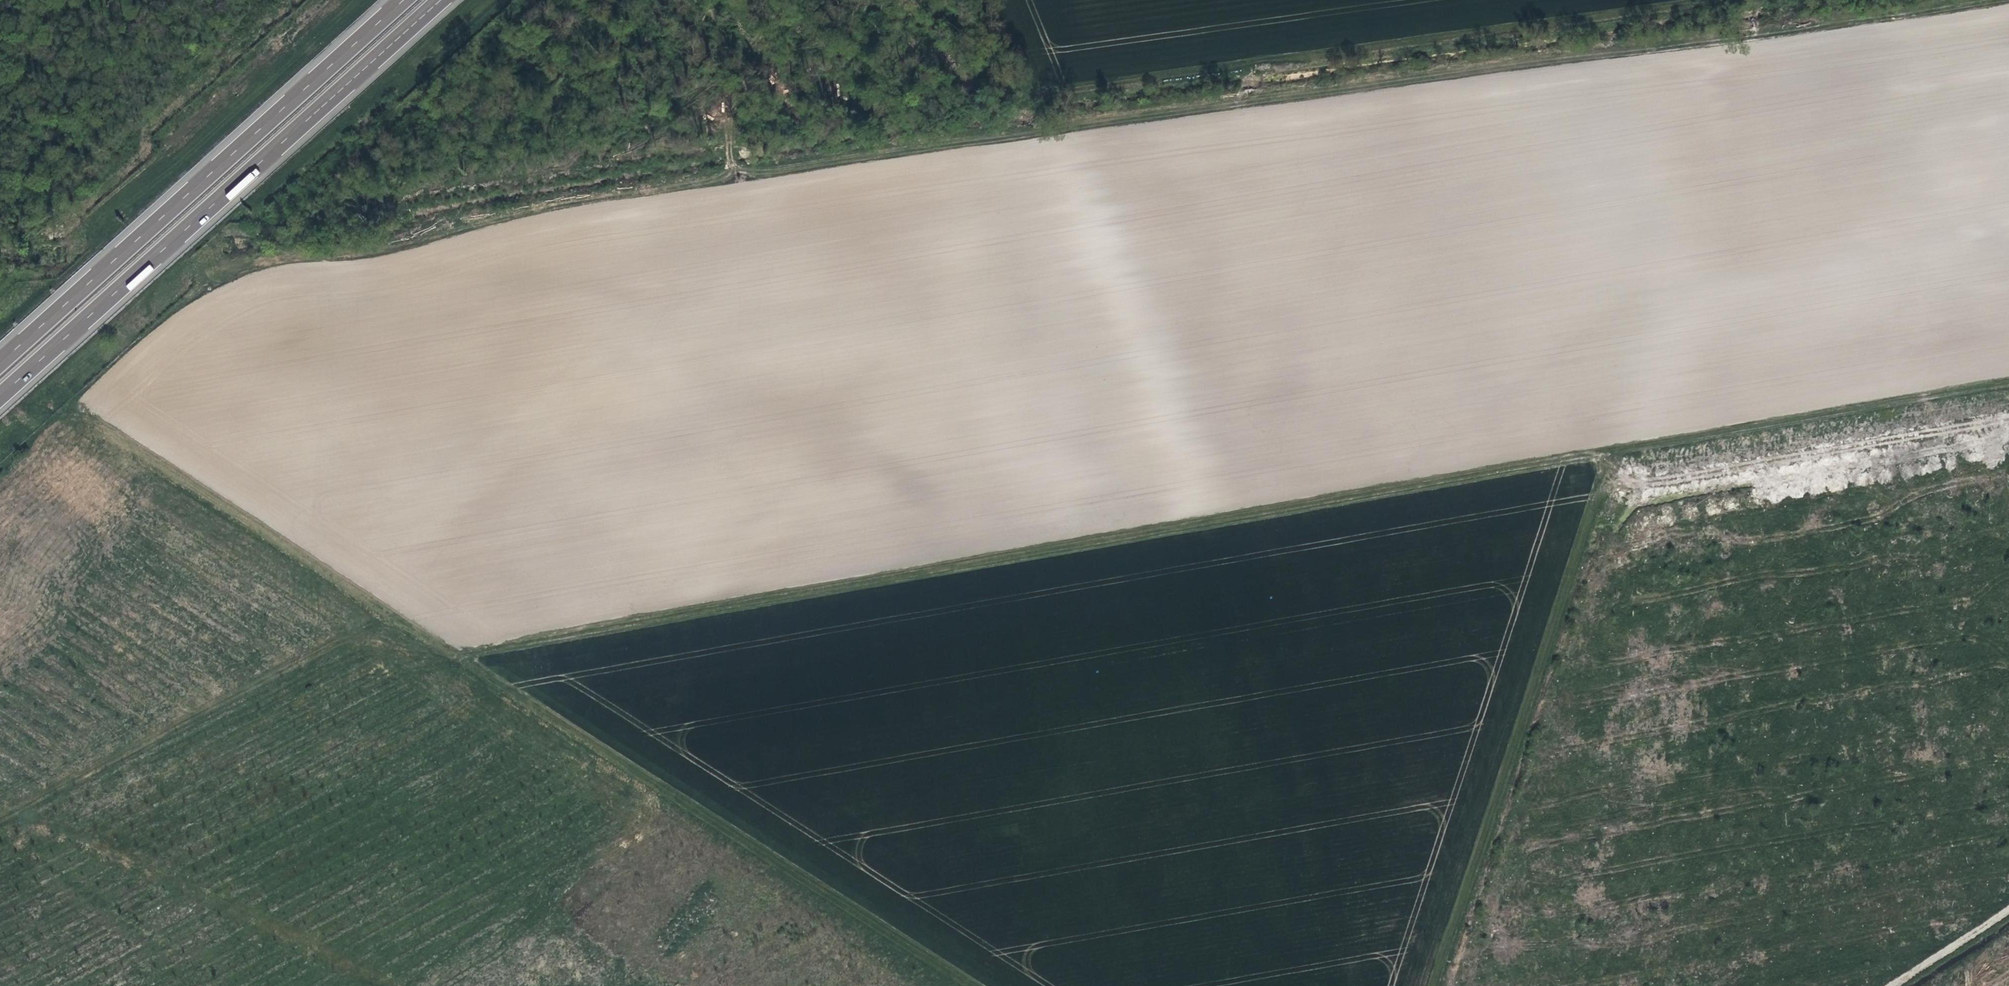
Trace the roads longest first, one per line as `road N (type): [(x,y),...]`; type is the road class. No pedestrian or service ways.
road 1 (track): [(1991,0),(761,175),(731,169),(726,99)]
road 2 (motorway): [(0,398),(440,0)]
road 3 (motorway): [(403,0),(0,365)]

